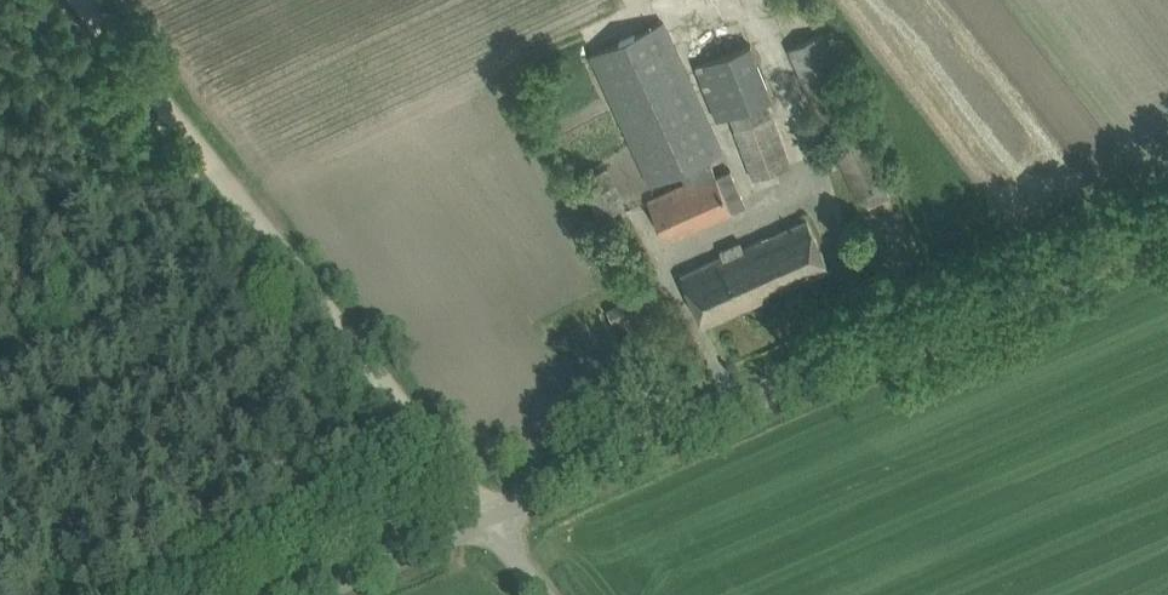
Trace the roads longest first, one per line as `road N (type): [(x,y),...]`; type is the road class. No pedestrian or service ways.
road 1 (unclassified): [(489,517),(1167,216)]
road 2 (track): [(94,0),(489,500),(487,515)]
road 3 (unclassified): [(309,594),(489,517)]

